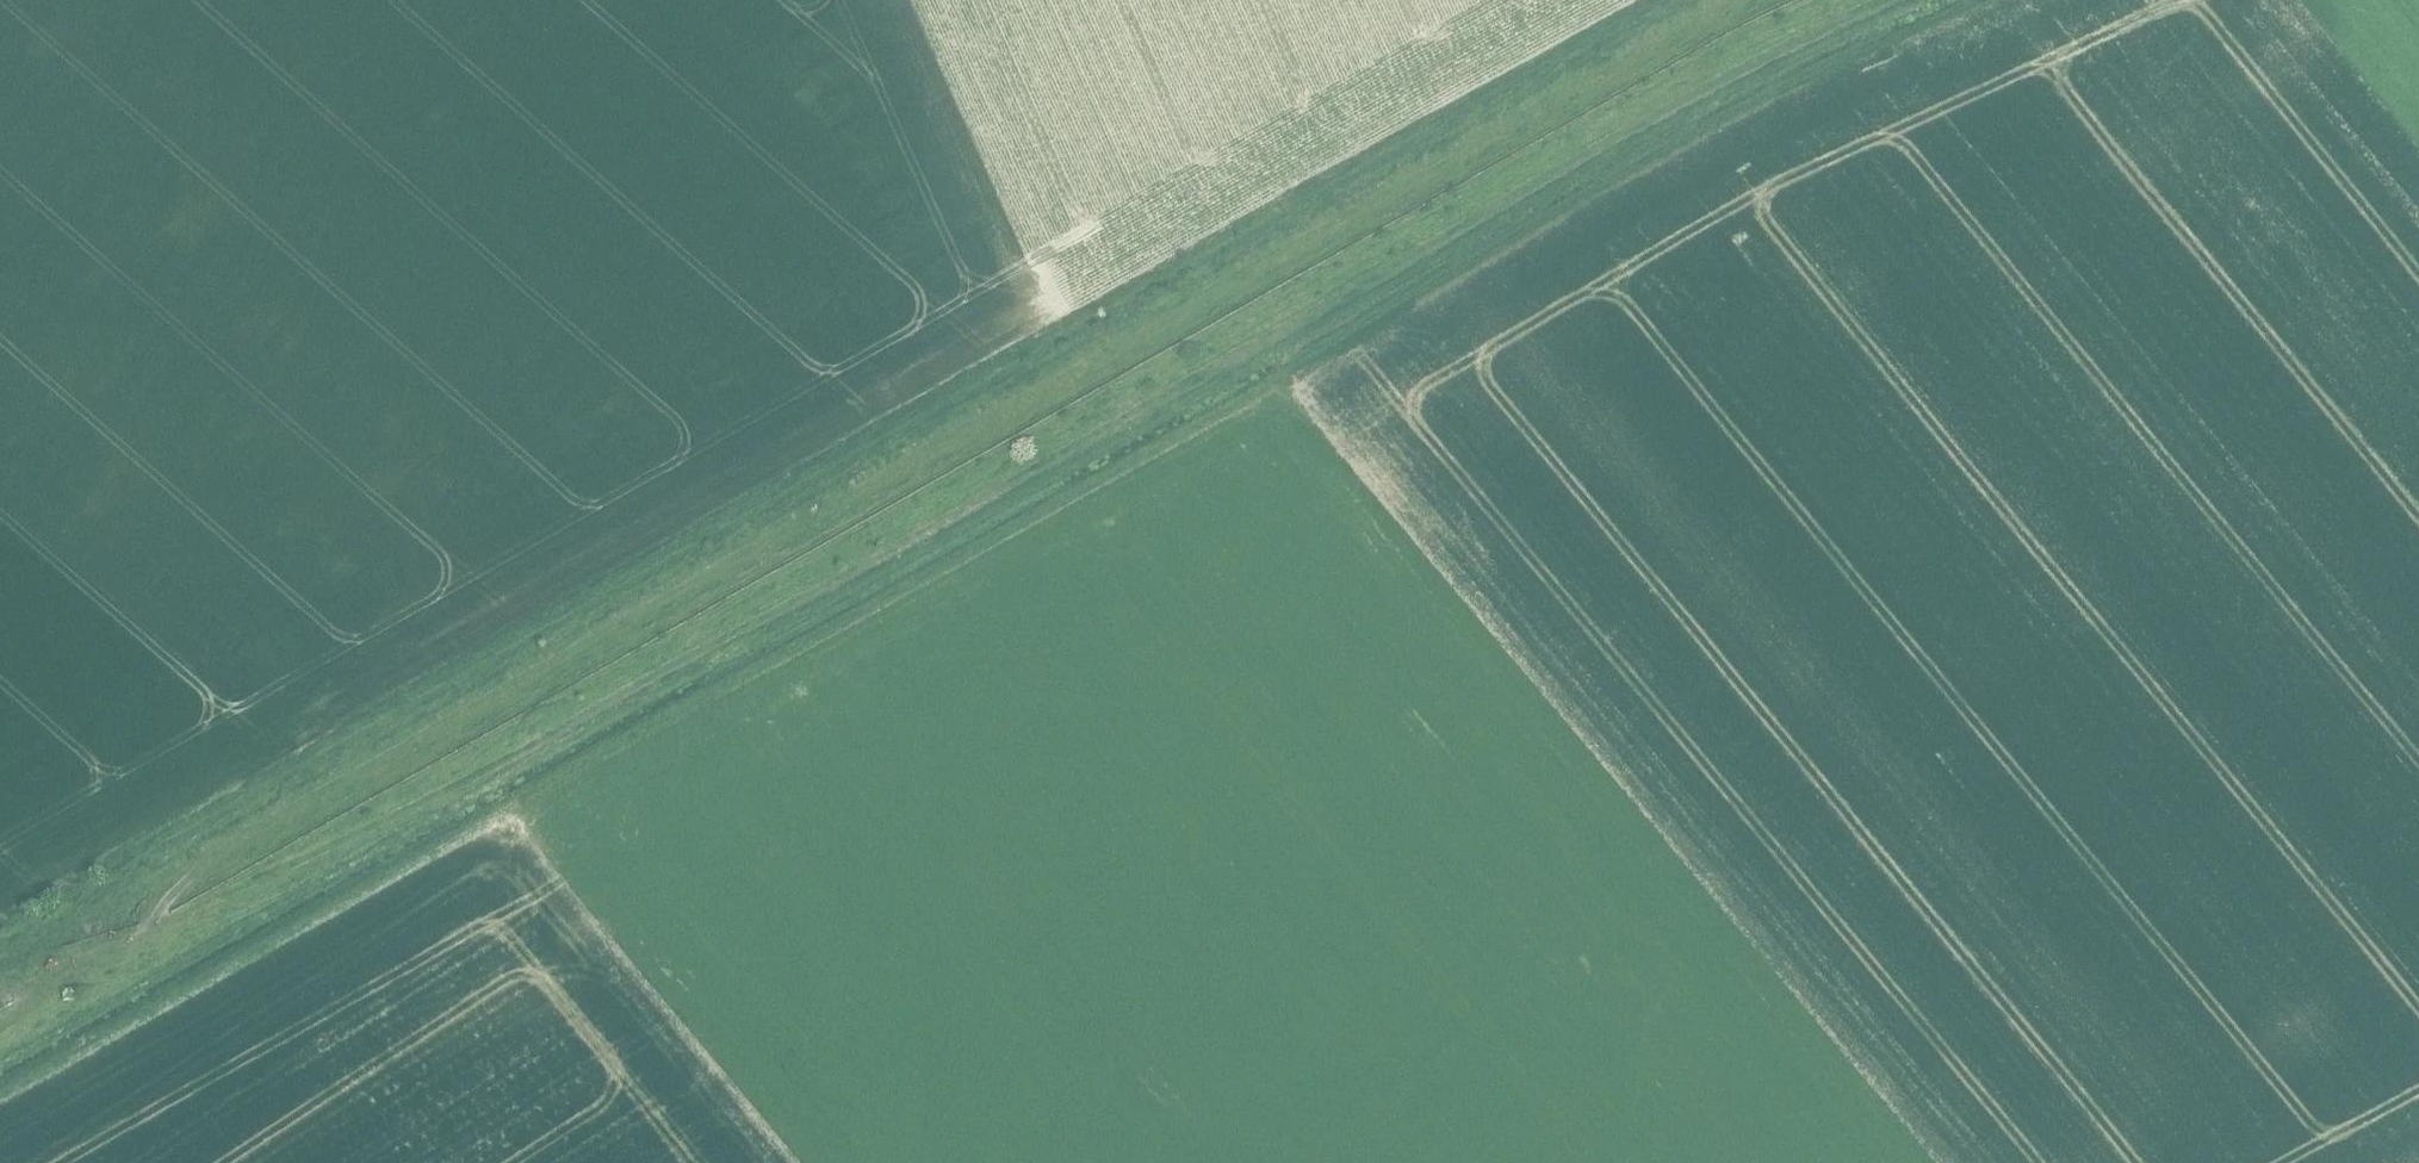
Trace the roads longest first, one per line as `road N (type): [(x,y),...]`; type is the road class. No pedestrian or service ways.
road 1 (track): [(0,1014),(43,980),(139,944),(188,884),(238,841),(1735,0)]

